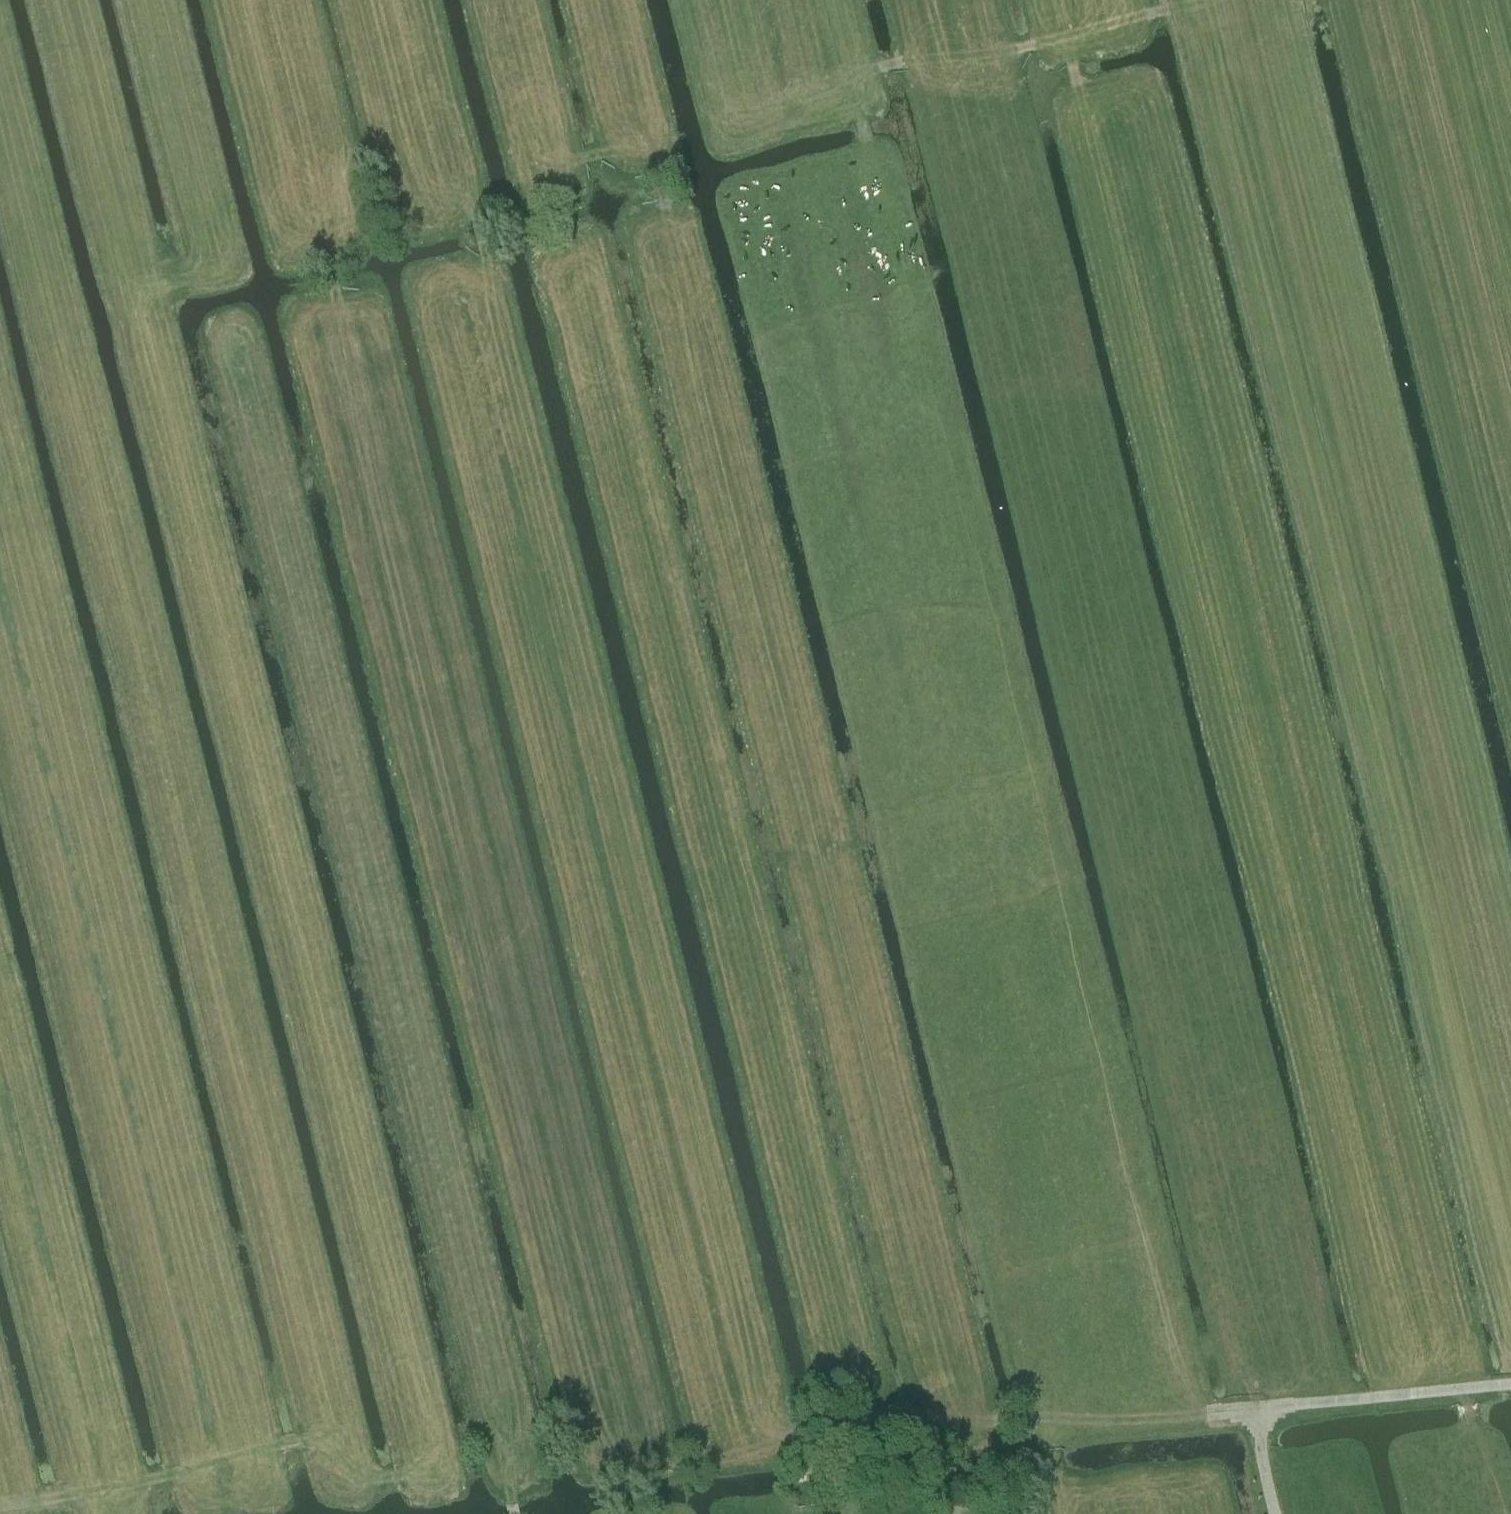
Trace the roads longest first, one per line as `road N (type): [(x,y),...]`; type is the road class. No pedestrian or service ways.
road 1 (track): [(0,1501),(47,1500),(150,1480),(233,1452),(310,1442),(372,1483),(550,1453),(682,1469),(908,1418),(1264,1416)]
road 2 (track): [(1510,1388),(1289,1406),(1264,1416),(1276,1513)]

